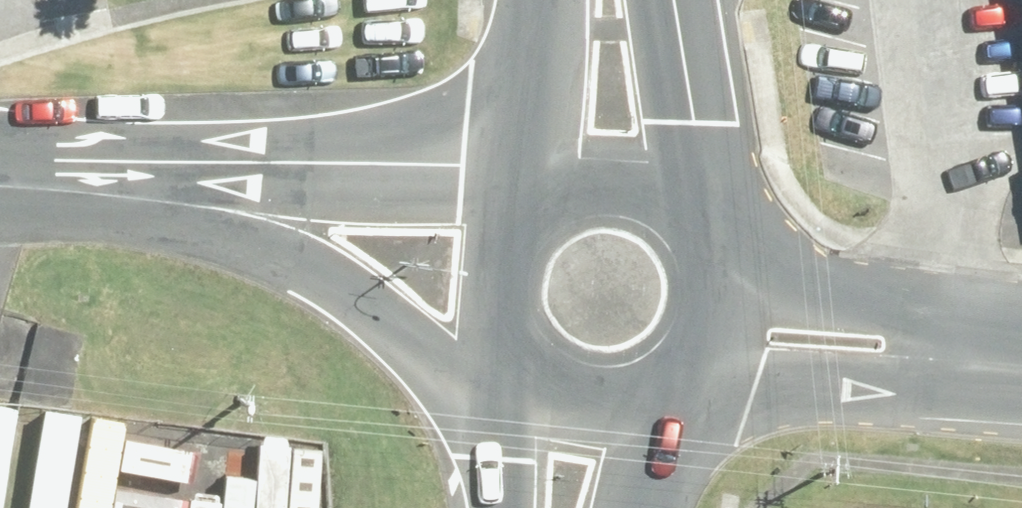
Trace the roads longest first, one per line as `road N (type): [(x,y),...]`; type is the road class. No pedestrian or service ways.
road 1 (tertiary): [(508,374),(432,349),(306,271),(49,189)]
road 2 (tertiary): [(49,189),(265,165),(459,170),(538,198)]
road 3 (secondary): [(1014,0),(823,19),(622,56)]
road 4 (secondary): [(955,363),(672,401)]
road 5 (secondary): [(721,267),(955,363)]
road 6 (primary): [(671,0),(695,122),(697,222)]
road 7 (primary): [(508,374),(489,339),(484,280),(508,225),(538,198)]
road 8 (primary): [(544,195),(557,0)]
road 9 (primary): [(666,405),(627,419),(585,420),(546,407),(513,381)]
road 10 (primary): [(544,195),(616,180),(652,189),(697,222)]
road 11 (primary): [(721,267),(725,310),(714,352),(672,401)]
road 12 (primary): [(507,507),(513,381)]

